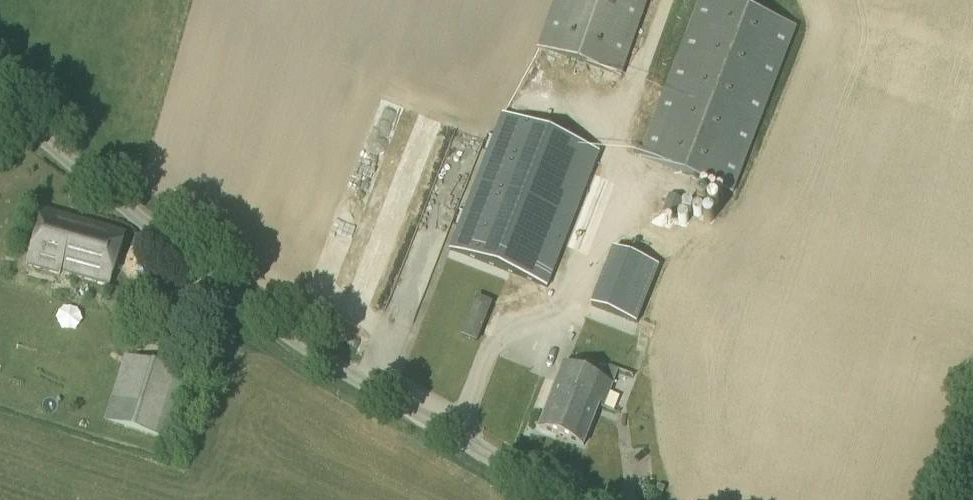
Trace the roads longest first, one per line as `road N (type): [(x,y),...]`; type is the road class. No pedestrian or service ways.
road 1 (unclassified): [(560,499),(312,354),(0,109)]

